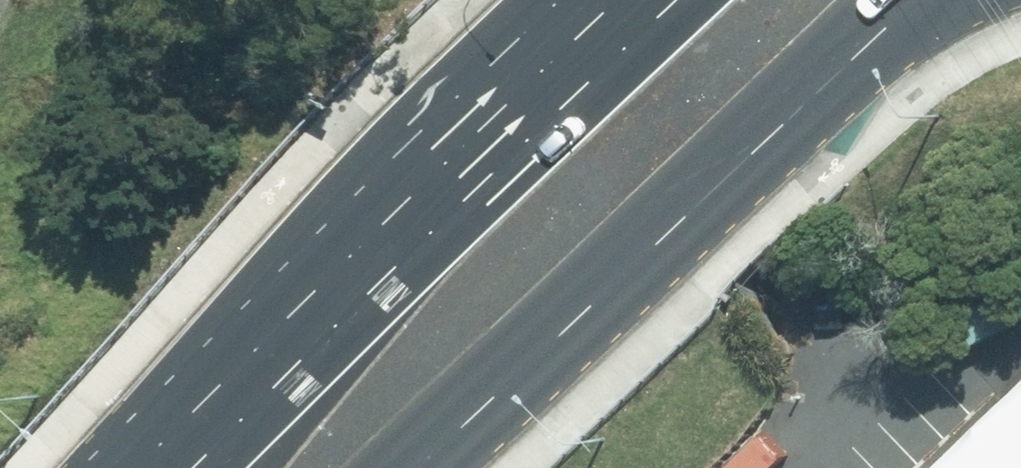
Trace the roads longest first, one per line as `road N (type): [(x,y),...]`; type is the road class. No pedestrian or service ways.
road 1 (secondary): [(922,0),(412,467)]
road 2 (secondary): [(143,467),(408,191),(614,0)]

